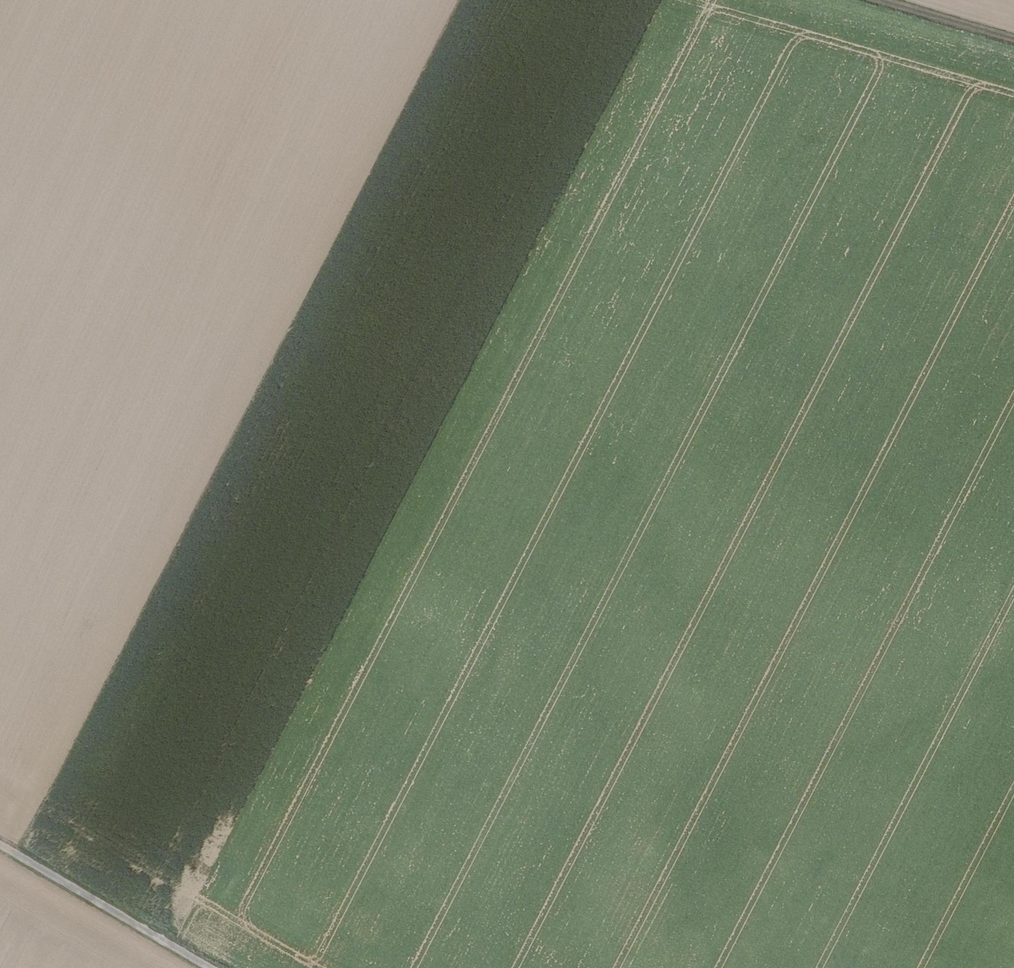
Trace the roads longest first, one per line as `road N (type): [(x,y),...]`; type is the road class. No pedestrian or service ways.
road 1 (track): [(209,967),(0,847)]
road 2 (track): [(877,0),(1013,40)]

